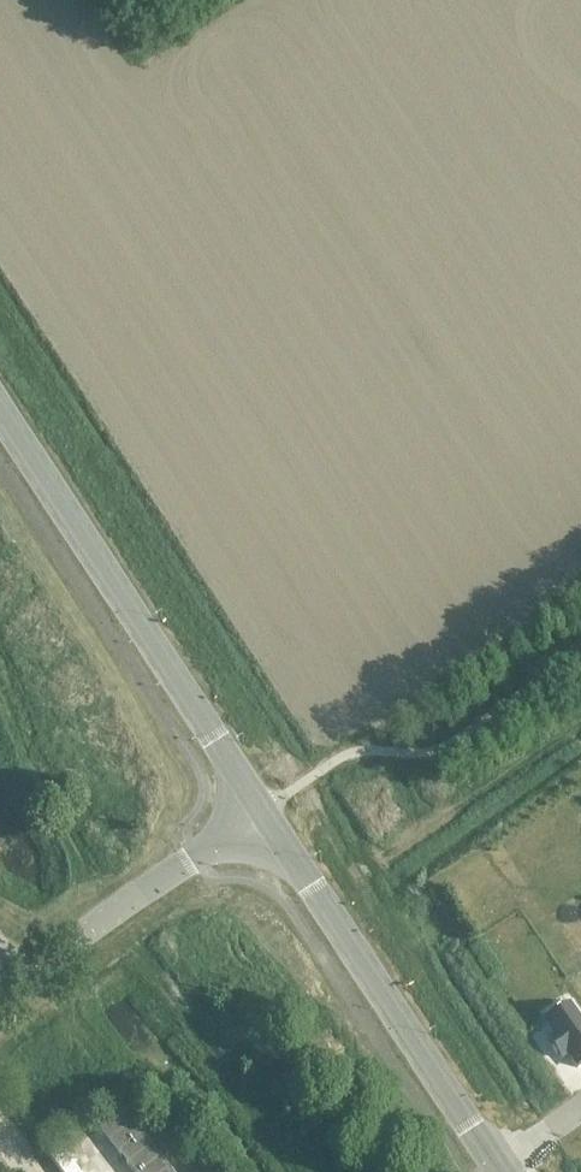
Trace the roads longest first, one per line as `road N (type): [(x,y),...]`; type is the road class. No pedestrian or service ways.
road 1 (tertiary): [(232,762),(0,407)]
road 2 (tertiary): [(496,1167),(301,869)]
road 3 (tertiary): [(0,1000),(207,850)]
road 4 (tertiary): [(301,869),(326,825),(311,777),(266,755),(232,762)]

